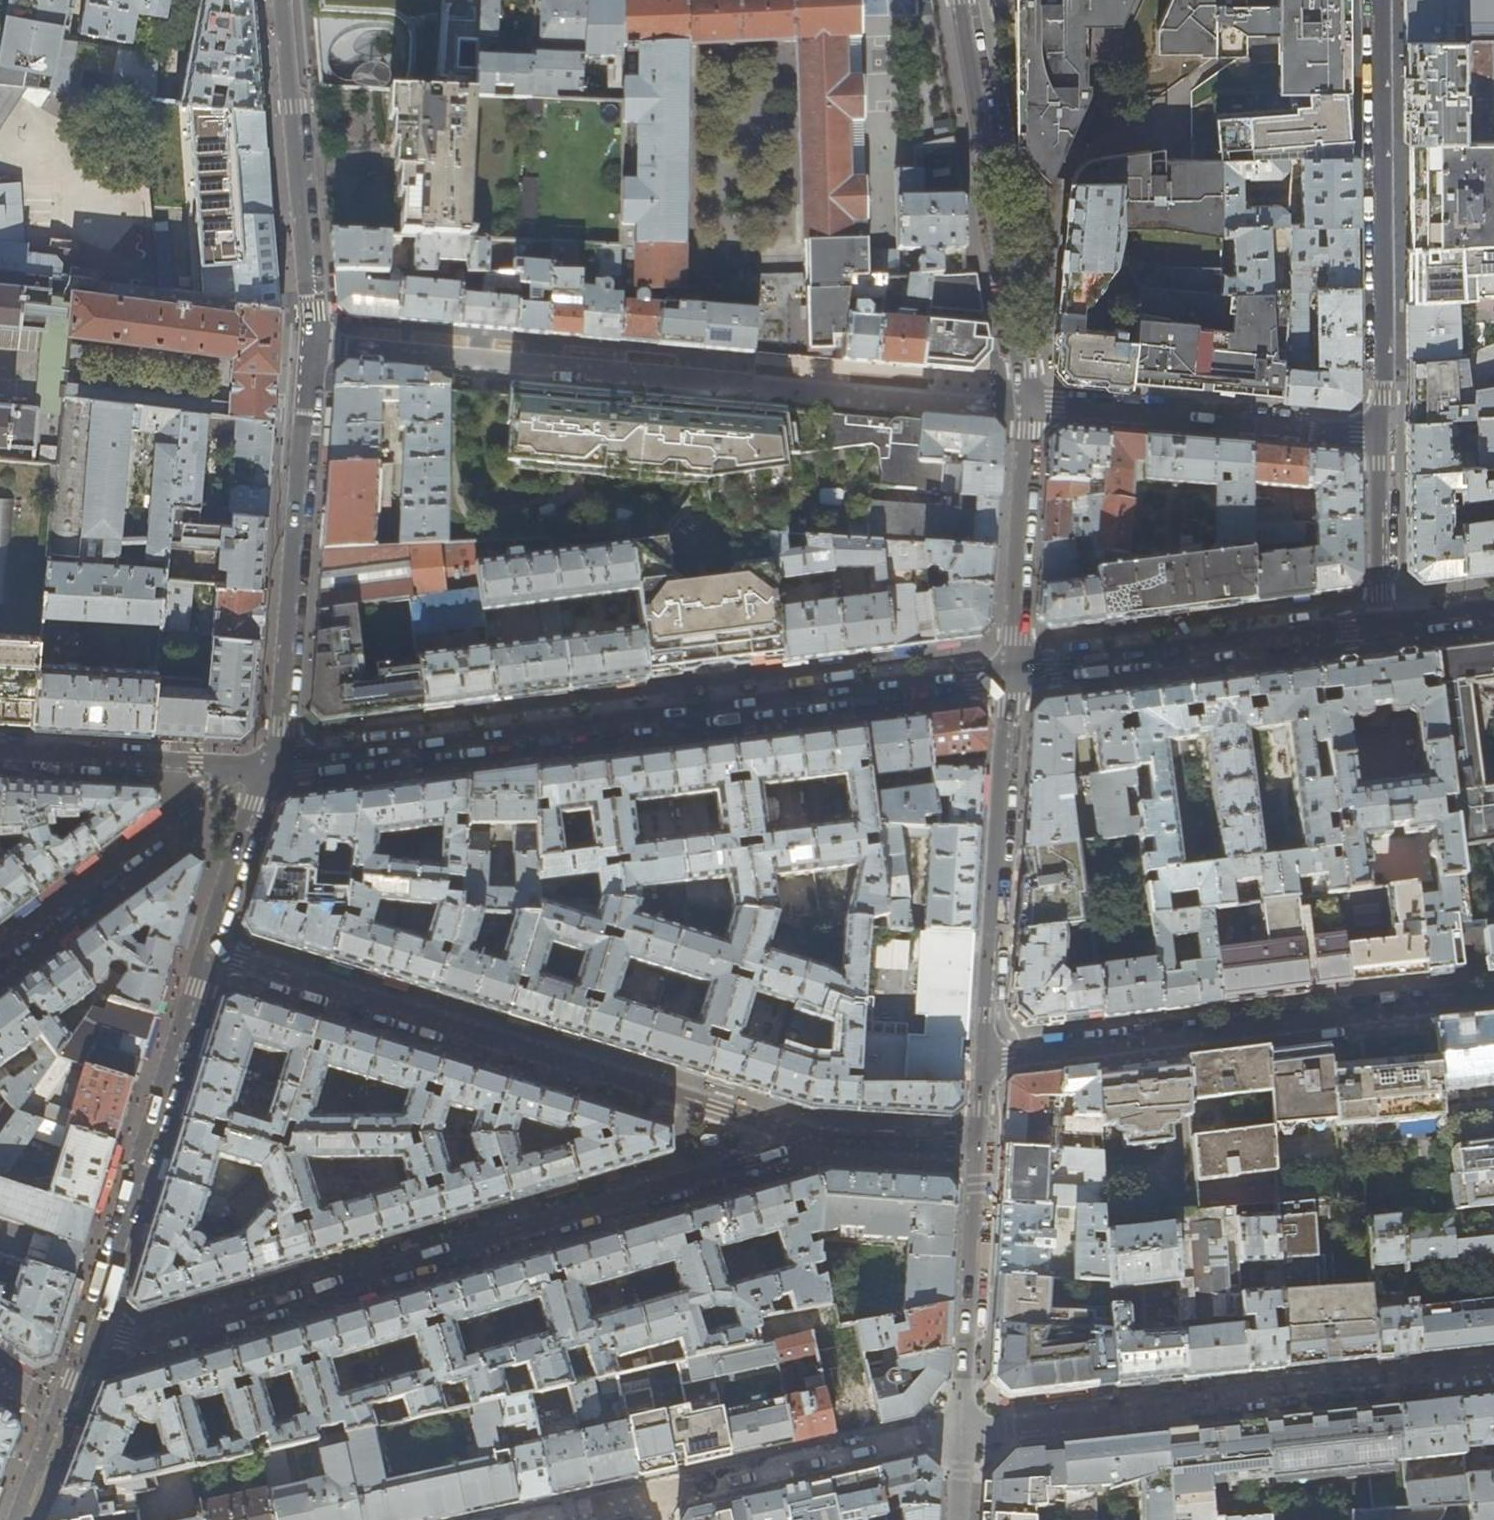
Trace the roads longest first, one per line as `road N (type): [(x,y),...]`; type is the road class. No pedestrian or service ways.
road 1 (residential): [(269,766),(284,726),(311,341),(284,0)]
road 2 (residential): [(79,1357),(753,1159),(801,1137)]
road 3 (tertiary): [(1013,671),(269,766)]
road 4 (residential): [(204,956),(801,1137)]
road 5 (residential): [(1493,1367),(963,1432)]
road 6 (residential): [(985,1062),(1493,1000)]
road 7 (residential): [(1380,0),(1382,435)]
road 8 (residential): [(204,956),(79,1357)]
road 9 (residential): [(1027,404),(963,0)]
road 10 (residential): [(985,1062),(1013,671)]
road 11 (tertiary): [(1386,624),(1013,671)]
road 12 (residential): [(1382,435),(1027,404)]
road 13 (residential): [(655,1492),(963,1432)]
road 14 (residential): [(241,765),(0,948)]
road 15 (residential): [(963,1432),(981,1146)]
road 16 (residential): [(1013,671),(1027,404)]
road 17 (tertiary): [(241,765),(0,752)]
road 18 (residential): [(269,766),(204,956)]
road 19 (residential): [(1382,435),(1386,624)]
road 20 (residential): [(801,1137),(981,1146)]
road 21 (residential): [(79,1357),(18,1519)]
road 22 (residential): [(527,1519),(655,1492)]

